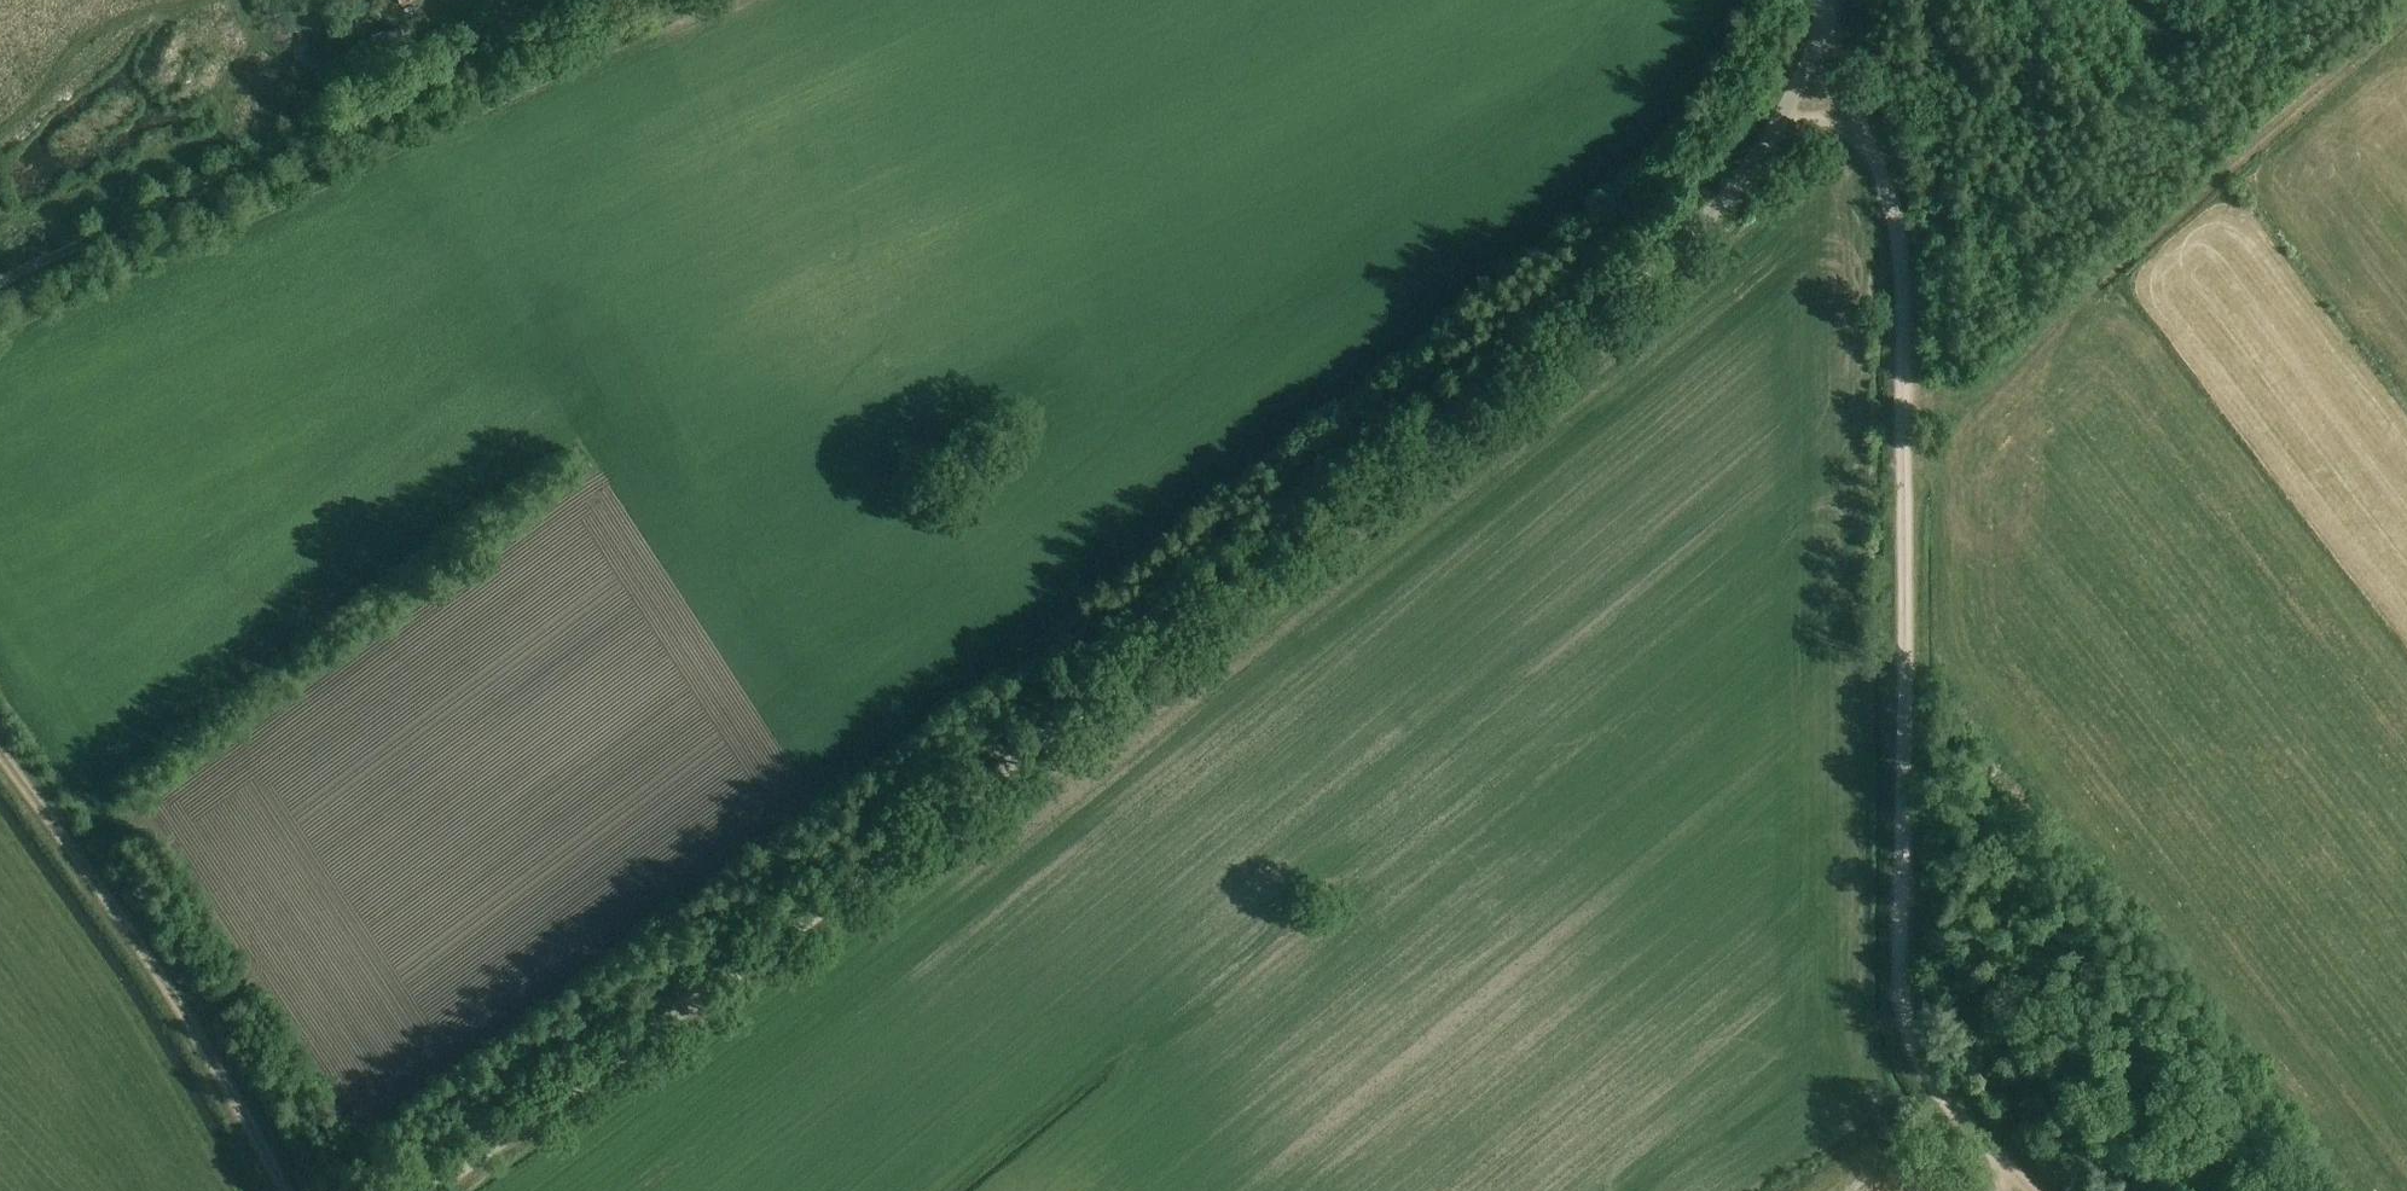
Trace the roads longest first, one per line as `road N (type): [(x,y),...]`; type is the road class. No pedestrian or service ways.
road 1 (unclassified): [(424,1190),(923,832),(1634,284),(1738,185),(1801,80),(1829,0)]
road 2 (track): [(2026,1190),(1931,1091),(1903,1016),(1901,267),(1869,150),(1801,80)]
road 3 (track): [(2406,11),(1972,382),(1903,387)]
road 4 (track): [(281,1190),(93,881),(0,756)]
road 5 (track): [(0,281),(377,99)]

